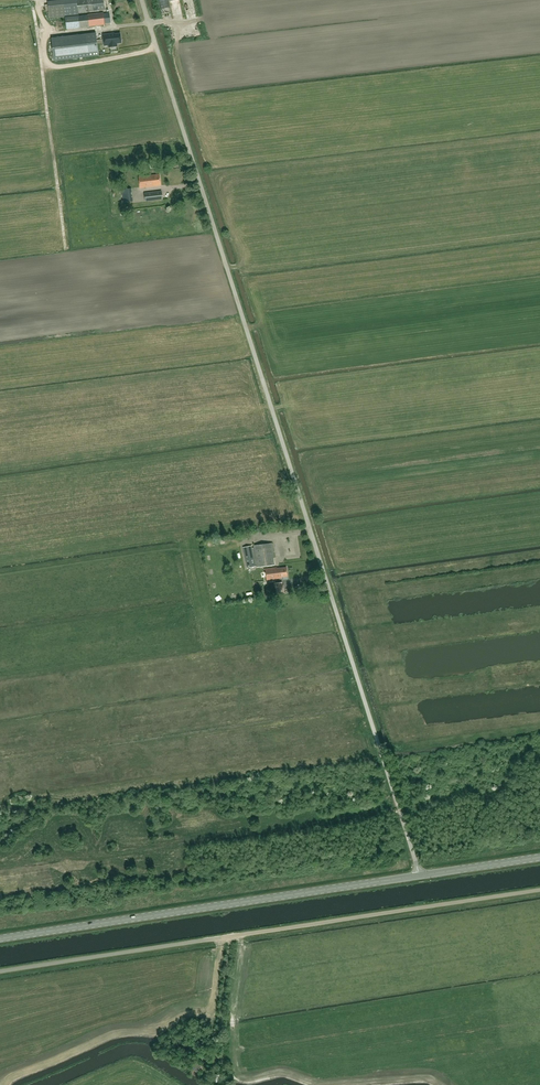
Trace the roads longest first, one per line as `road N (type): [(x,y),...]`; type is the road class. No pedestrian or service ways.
road 1 (unclassified): [(418,875),(141,0)]
road 2 (unclassified): [(0,971),(539,890)]
road 3 (primary): [(418,875),(0,939)]
road 4 (track): [(0,867),(399,808)]
road 5 (primary): [(539,857),(418,875)]

